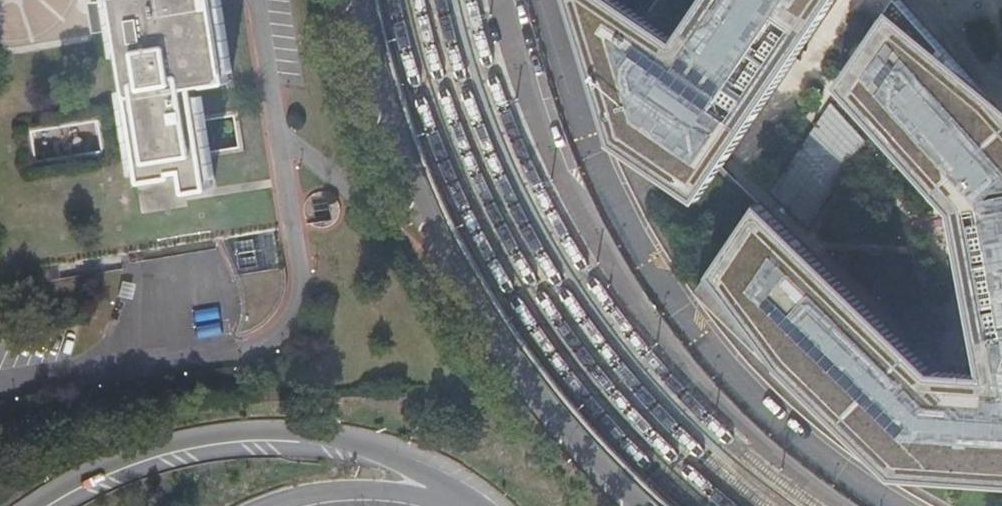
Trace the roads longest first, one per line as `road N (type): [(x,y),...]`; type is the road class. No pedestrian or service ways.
road 1 (trunk): [(644,505),(531,385),(486,320),(392,118),(361,0)]
road 2 (trunk): [(475,505),(444,481),(393,461),(277,444),(171,457),(58,505)]
road 3 (trunk): [(452,505),(380,491),(278,505)]

